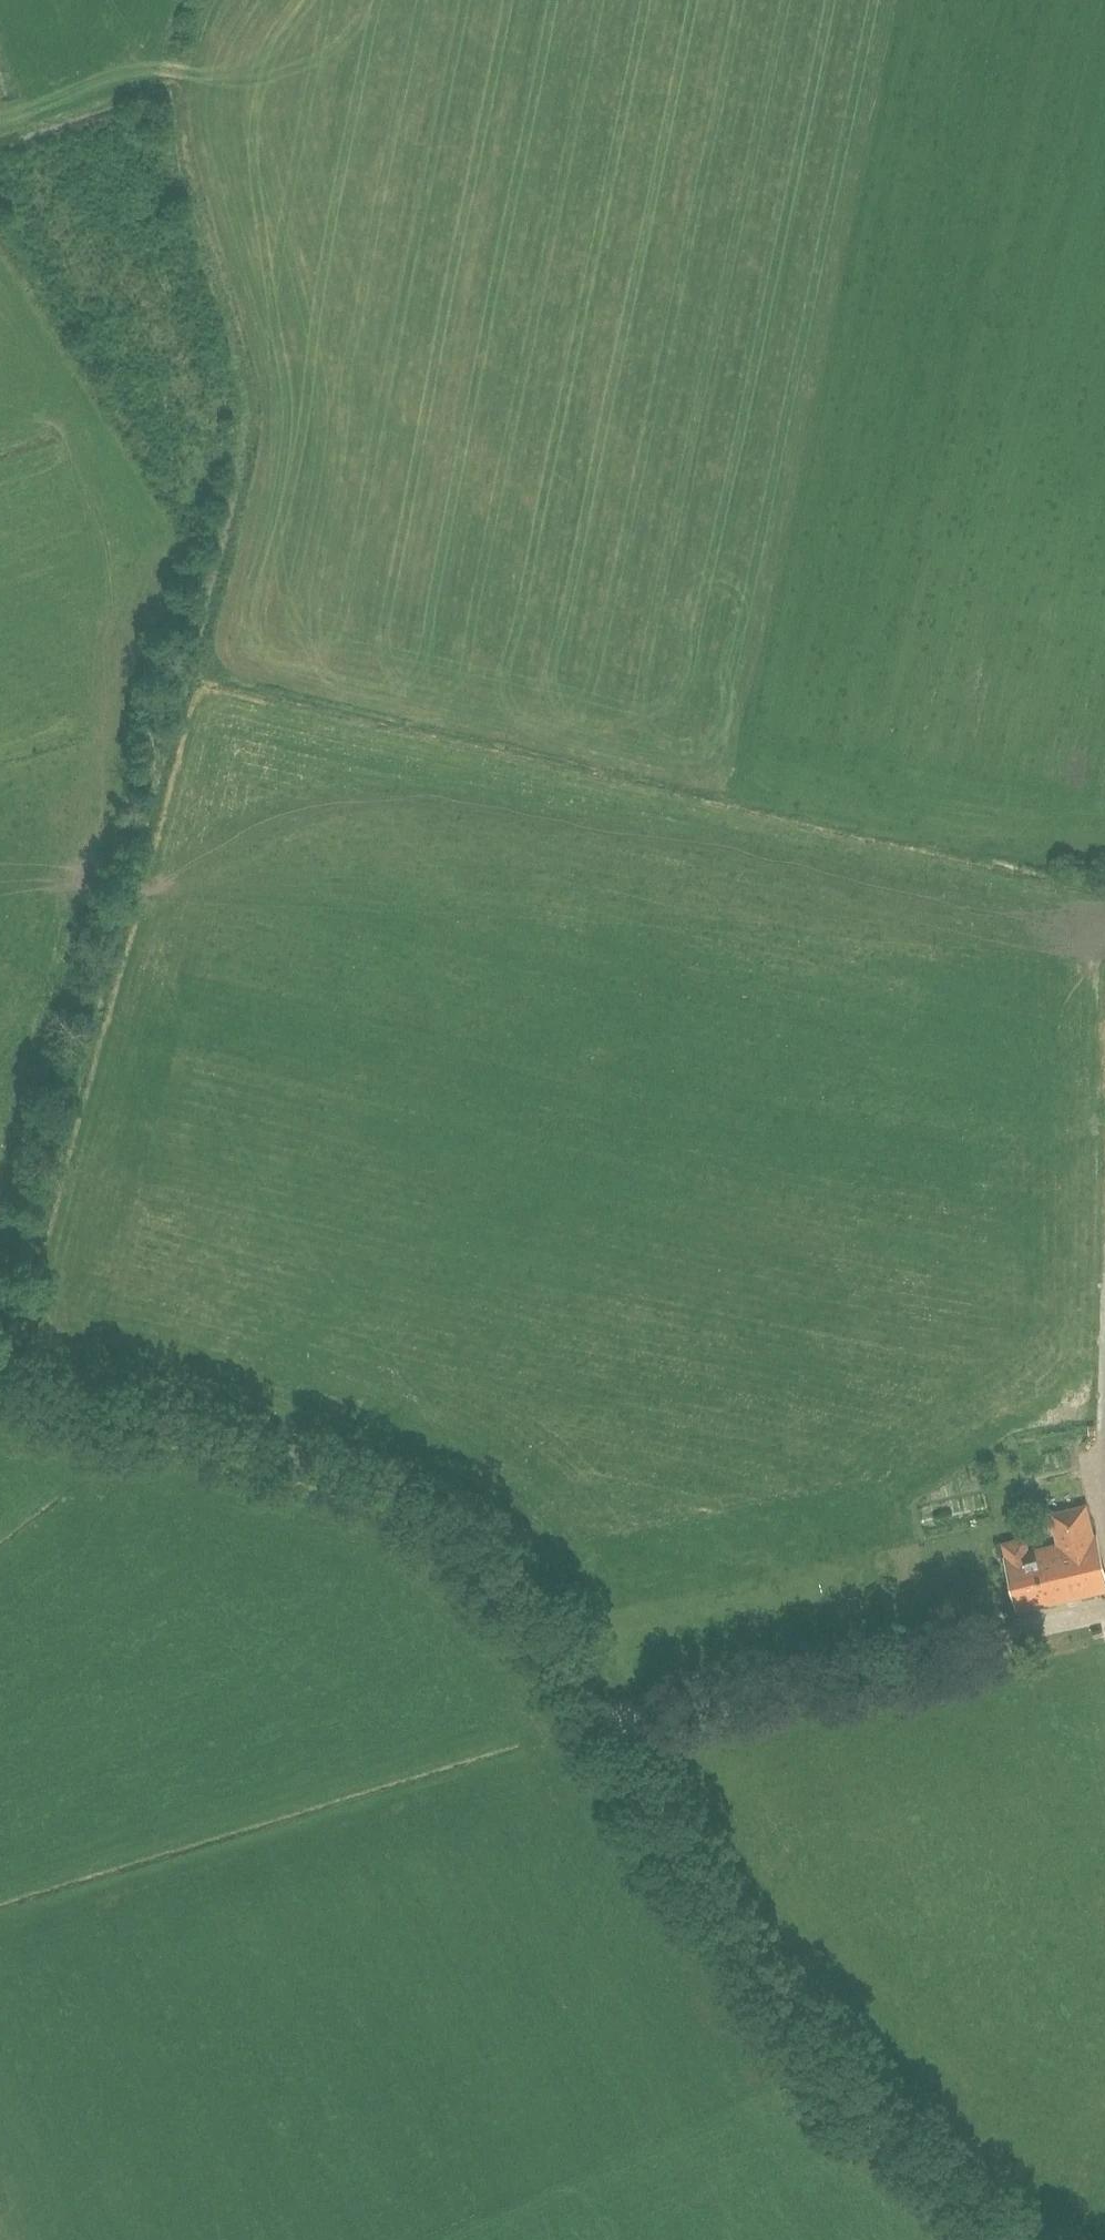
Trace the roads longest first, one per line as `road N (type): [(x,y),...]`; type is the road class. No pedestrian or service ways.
road 1 (unclassified): [(1001,2239),(842,2074),(730,1925),(520,1598),(467,1541),(359,1479),(0,1394)]

